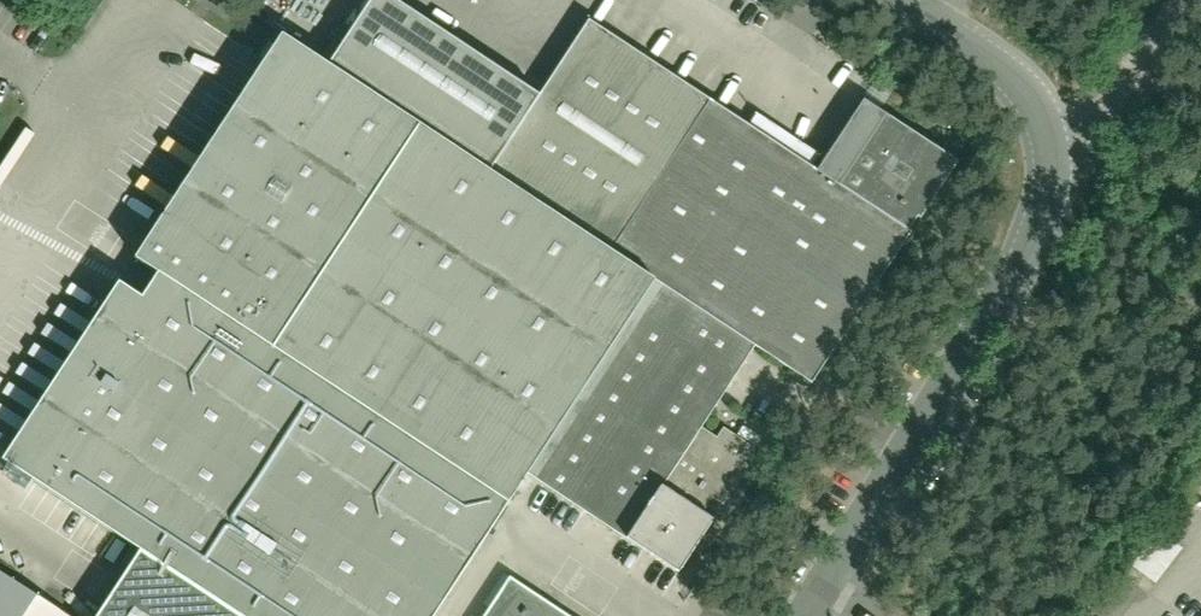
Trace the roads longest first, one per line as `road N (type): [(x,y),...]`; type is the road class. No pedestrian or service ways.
road 1 (residential): [(917,0),(1010,73),(1037,110),(1048,151),(1046,194),(1016,276),(816,593)]

